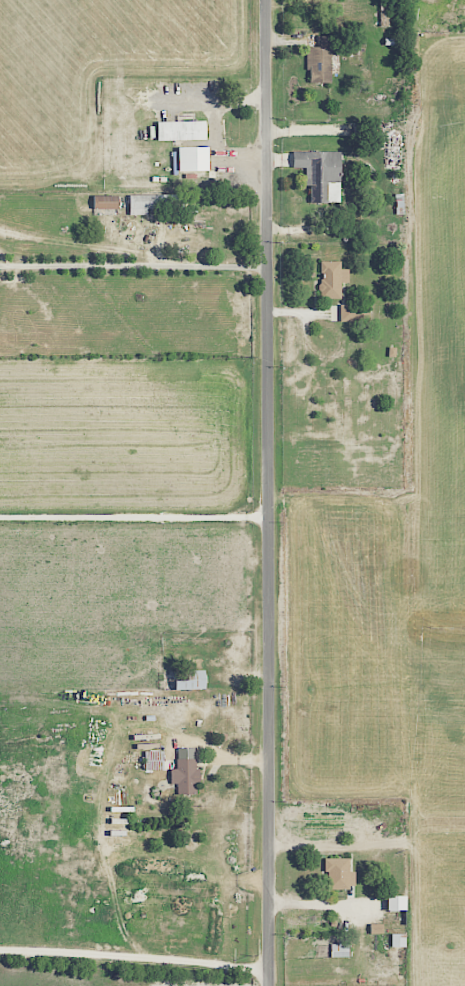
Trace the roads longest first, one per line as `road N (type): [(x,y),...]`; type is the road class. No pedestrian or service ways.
road 1 (residential): [(268,985),(266,0)]

